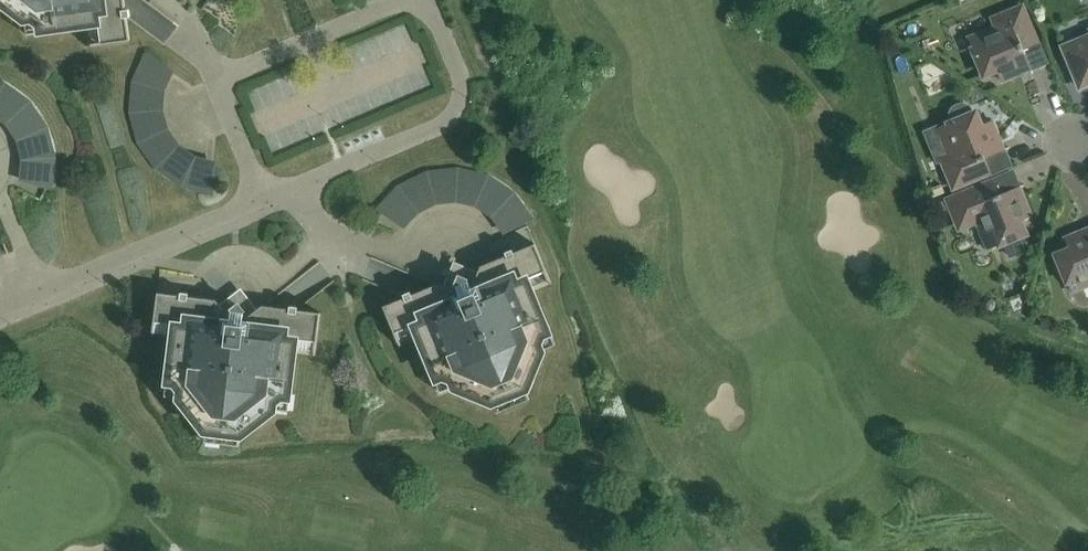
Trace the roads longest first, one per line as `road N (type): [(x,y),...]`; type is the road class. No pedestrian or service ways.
road 1 (residential): [(266,203),(448,126),(468,98),(429,0)]
road 2 (residential): [(266,203),(214,79),(399,0)]
road 3 (residential): [(0,313),(266,203)]

